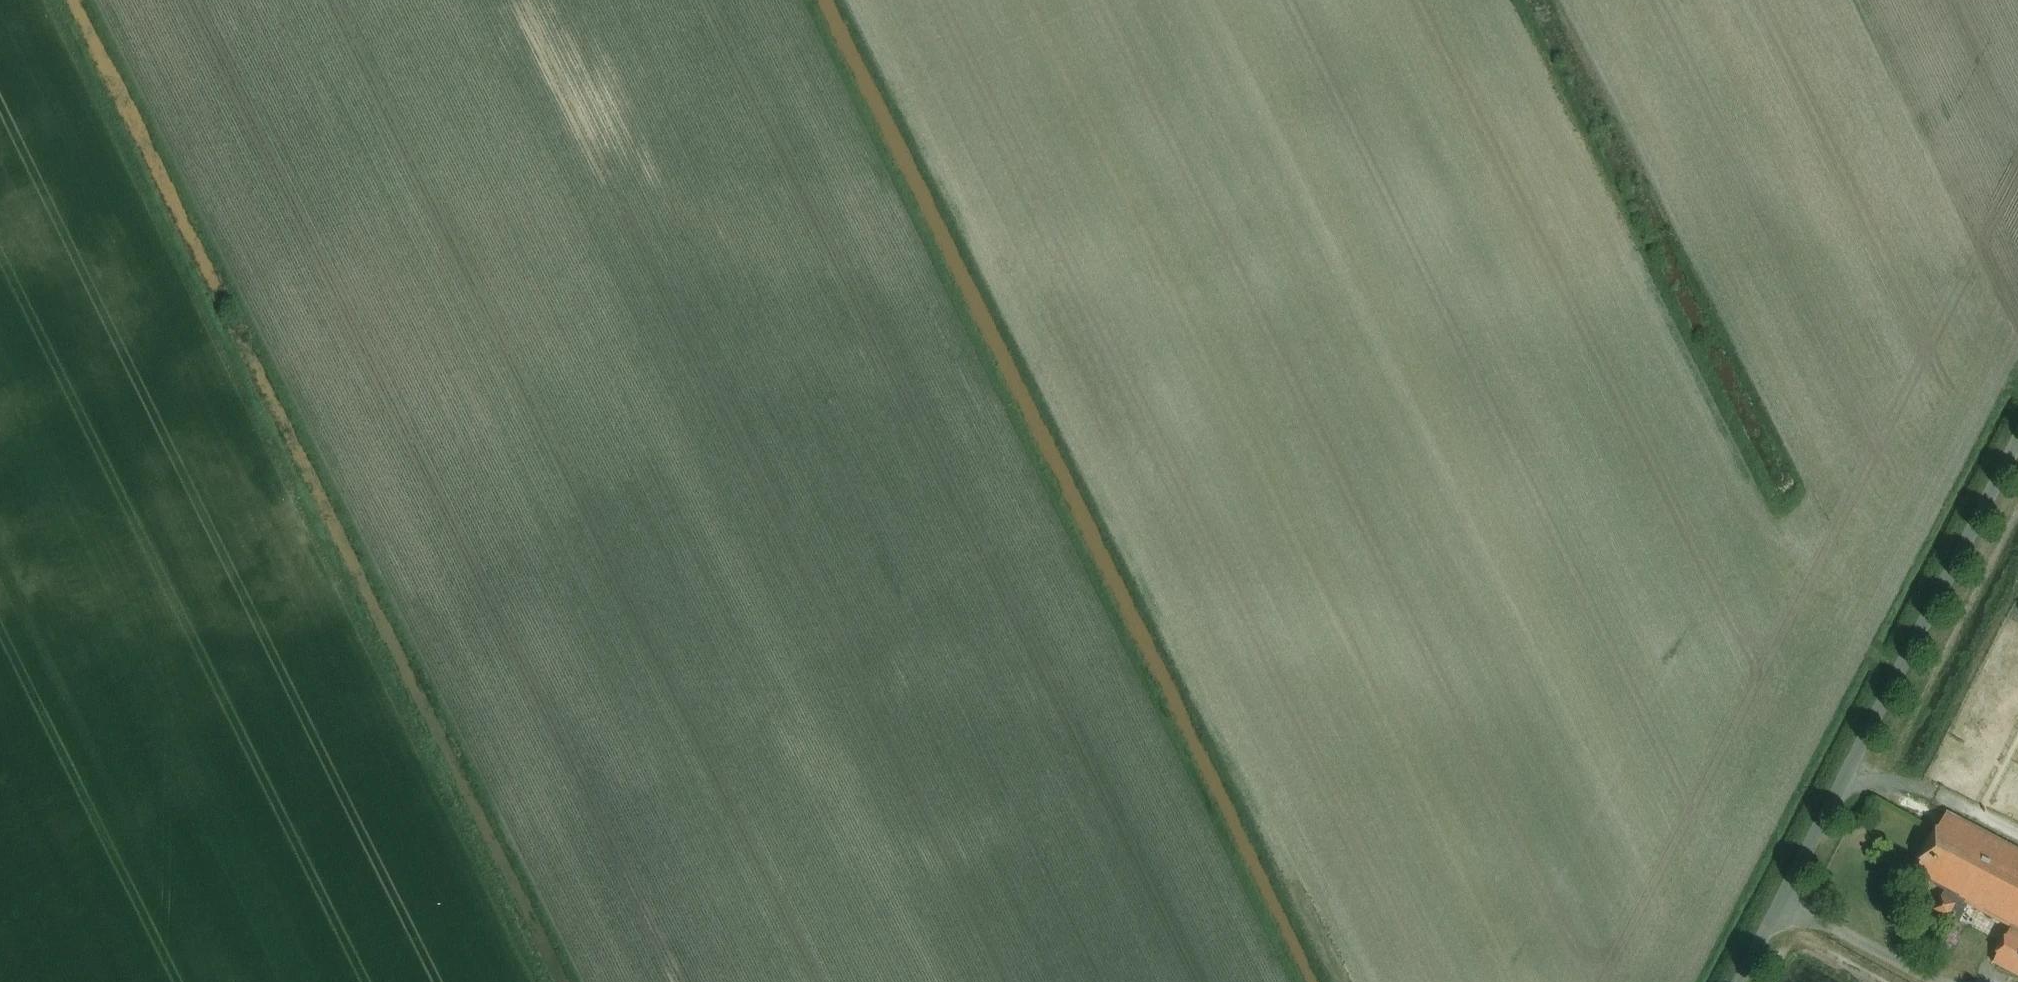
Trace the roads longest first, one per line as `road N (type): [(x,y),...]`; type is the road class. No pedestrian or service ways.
road 1 (unclassified): [(1737,981),(2017,438)]

